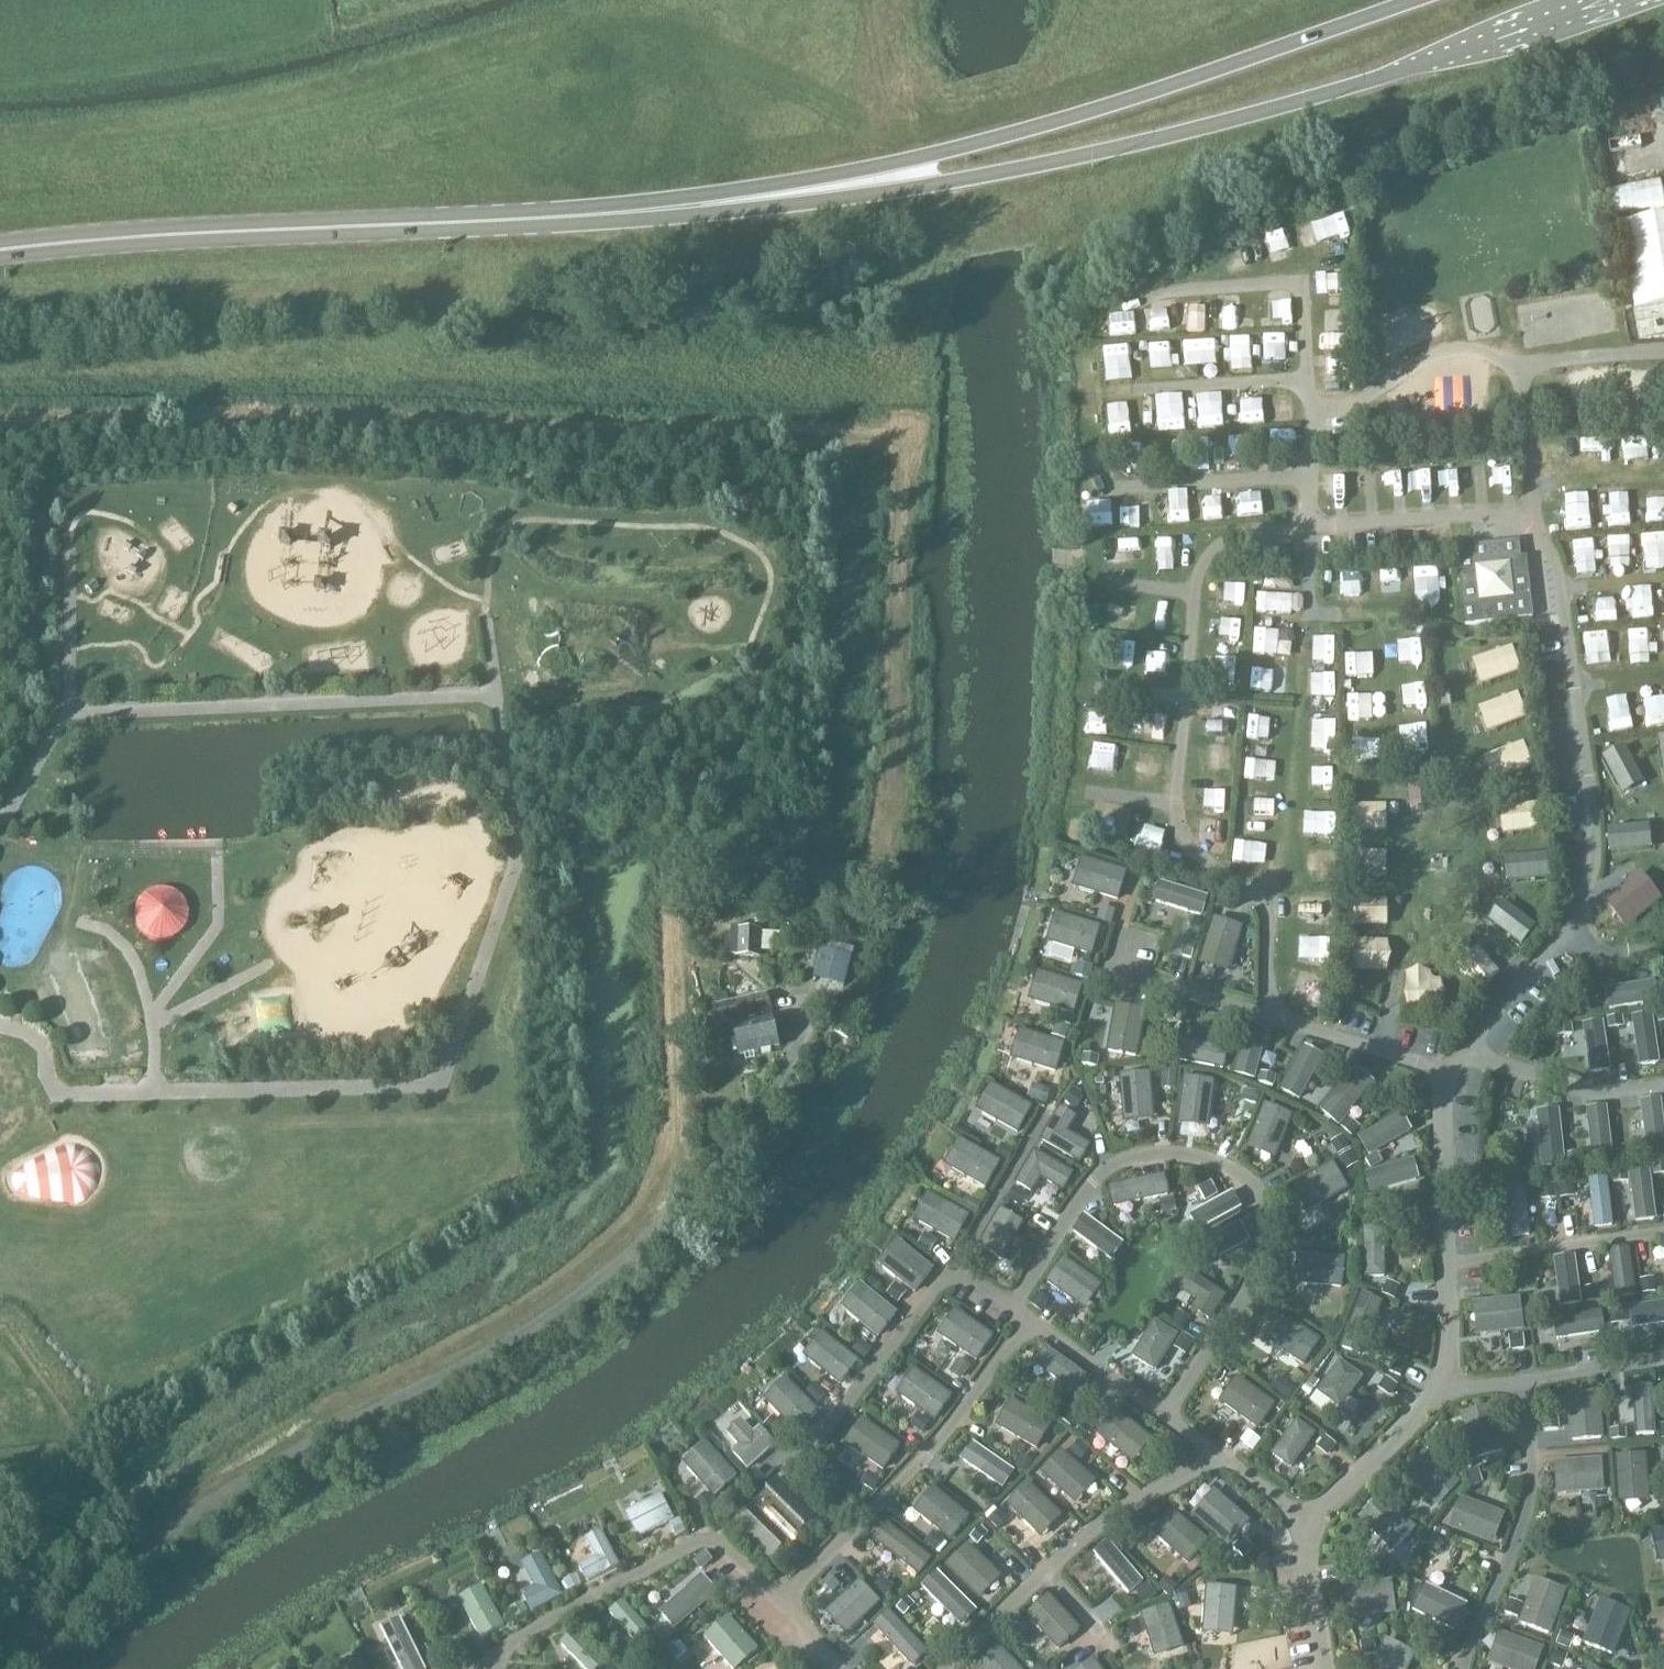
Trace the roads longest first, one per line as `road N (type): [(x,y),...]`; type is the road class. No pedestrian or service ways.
road 1 (secondary): [(813,191),(951,184),(1145,143),(1343,90),(1608,0)]
road 2 (secondary): [(0,250),(565,217),(813,191)]
road 3 (secondary): [(1414,0),(1076,119),(813,191)]
road 4 (residential): [(1167,1421),(1265,1263),(1266,1223),(1254,1188),(1214,1162),(1164,1153),(1116,1164),(1090,1188),(1009,1311)]
road 5 (residential): [(1467,1052),(1590,890),(1592,802),(1576,685),(1558,576),(1529,519)]
road 6 (residential): [(773,1616),(926,1459),(1030,1323)]
road 7 (residential): [(773,1616),(707,1538),(497,1653)]
road 8 (residential): [(1523,1376),(1530,1479),(1522,1523),(1462,1668)]
road 9 (residential): [(1310,383),(1301,286),(1163,292),(1140,304)]
road 10 (residential): [(1171,802),(1193,859),(1261,900),(1275,1014)]
road 11 (residential): [(1520,369),(1483,352),(1447,349),(1351,405),(1312,407)]
road 12 (residential): [(950,1273),(809,1443)]
road 13 (residential): [(1448,1262),(1663,1230)]
road 14 (residential): [(1529,519),(1315,535)]
road 15 (residential): [(1047,1573),(1096,1527),(1217,1457)]
road 16 (residential): [(1467,1052),(1604,1094),(1663,1086)]
road 17 (residential): [(1306,1520),(1449,1385)]
road 18 (residential): [(950,1273),(1044,1110)]
road 19 (residential): [(1275,1014),(1447,1079)]
road 20 (residential): [(1448,1262),(1447,1079)]
road 21 (residential): [(1310,383),(1135,390)]
road 22 (residential): [(1030,1323),(1167,1421)]
road 23 (residential): [(1275,1014),(1119,971)]
road 24 (residential): [(1315,535),(1218,542),(1197,567),(1194,594)]
road 25 (residential): [(1529,519),(1520,369)]
road 26 (residential): [(1318,1668),(1306,1520)]
road 27 (residential): [(1520,369),(1663,357)]
road 28 (residential): [(1523,1376),(1663,1359)]
road 29 (residential): [(945,1668),(1047,1573)]
road 30 (residential): [(1312,407),(1315,535)]
road 31 (residential): [(1449,1385),(1448,1262)]

